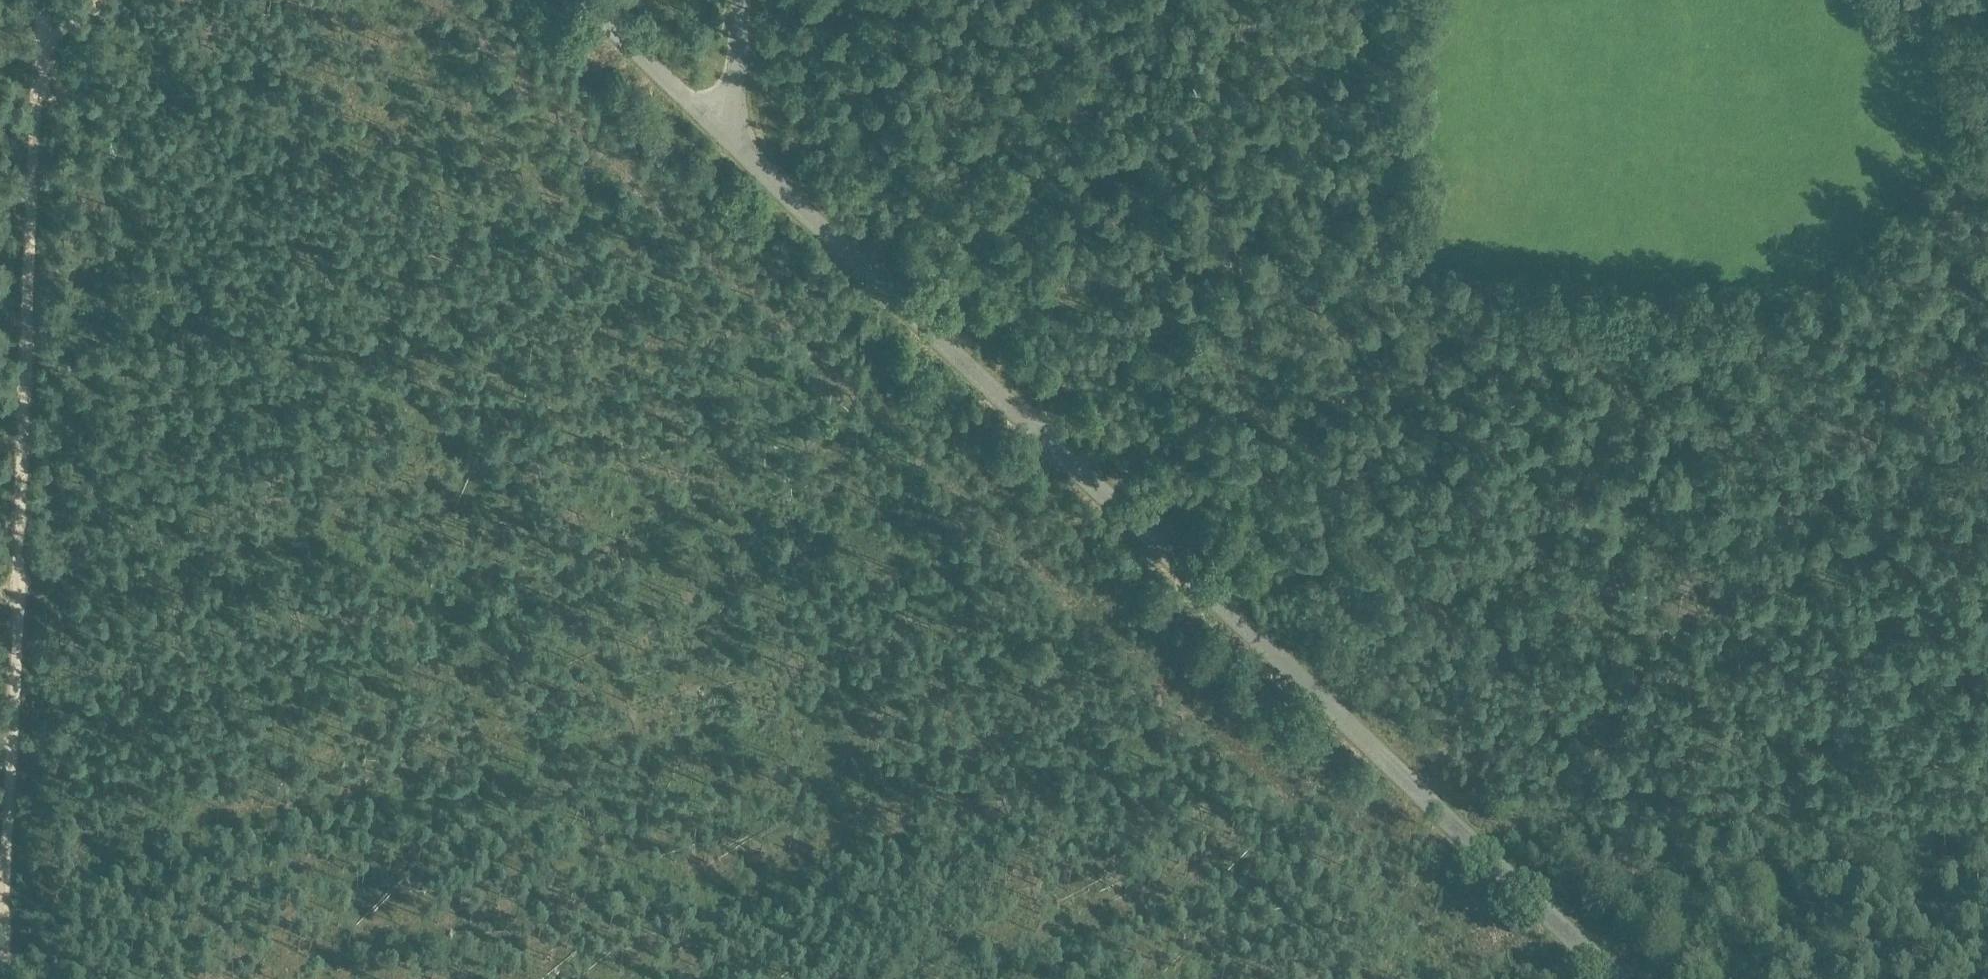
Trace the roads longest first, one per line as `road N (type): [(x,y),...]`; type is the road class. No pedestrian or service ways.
road 1 (tertiary): [(1606,978),(721,130)]
road 2 (track): [(37,0),(1,978)]
road 3 (unclassified): [(721,130),(585,0)]
road 4 (tertiary): [(721,130),(734,100),(741,0)]

